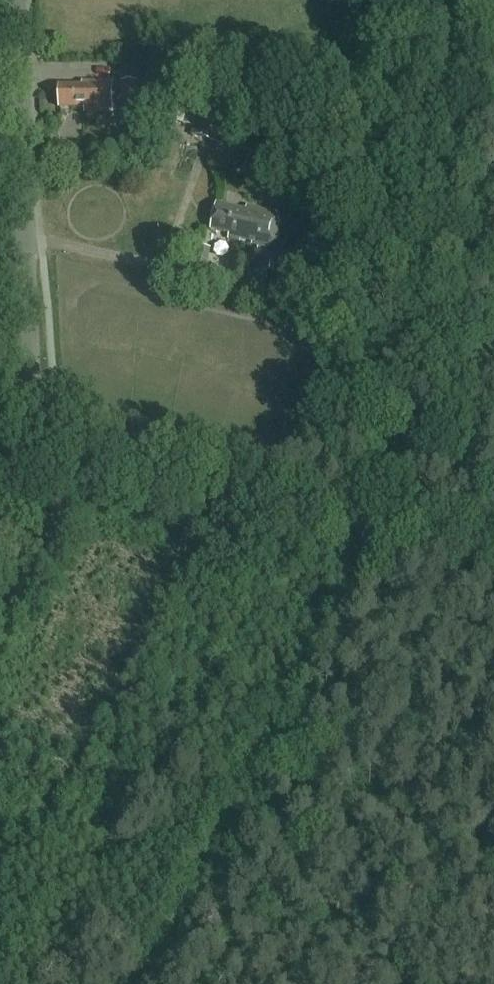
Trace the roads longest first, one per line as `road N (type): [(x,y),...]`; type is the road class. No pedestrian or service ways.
road 1 (unclassified): [(0,532),(31,432),(14,0)]
road 2 (track): [(0,901),(216,488)]
road 3 (track): [(31,445),(395,525)]

